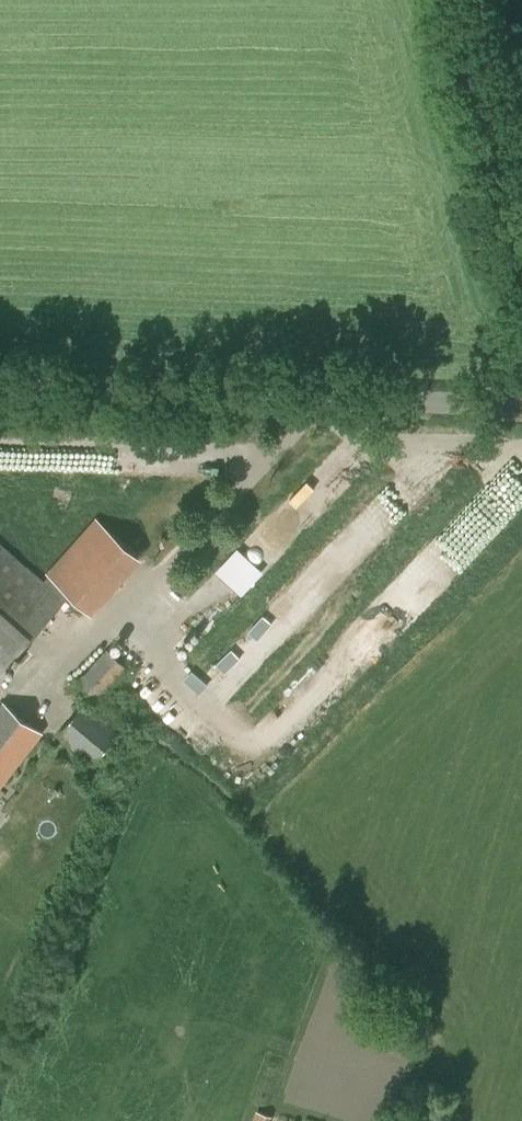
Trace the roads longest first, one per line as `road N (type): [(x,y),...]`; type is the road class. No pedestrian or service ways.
road 1 (unclassified): [(521,405),(0,384)]
road 2 (unclassified): [(521,250),(456,0)]

